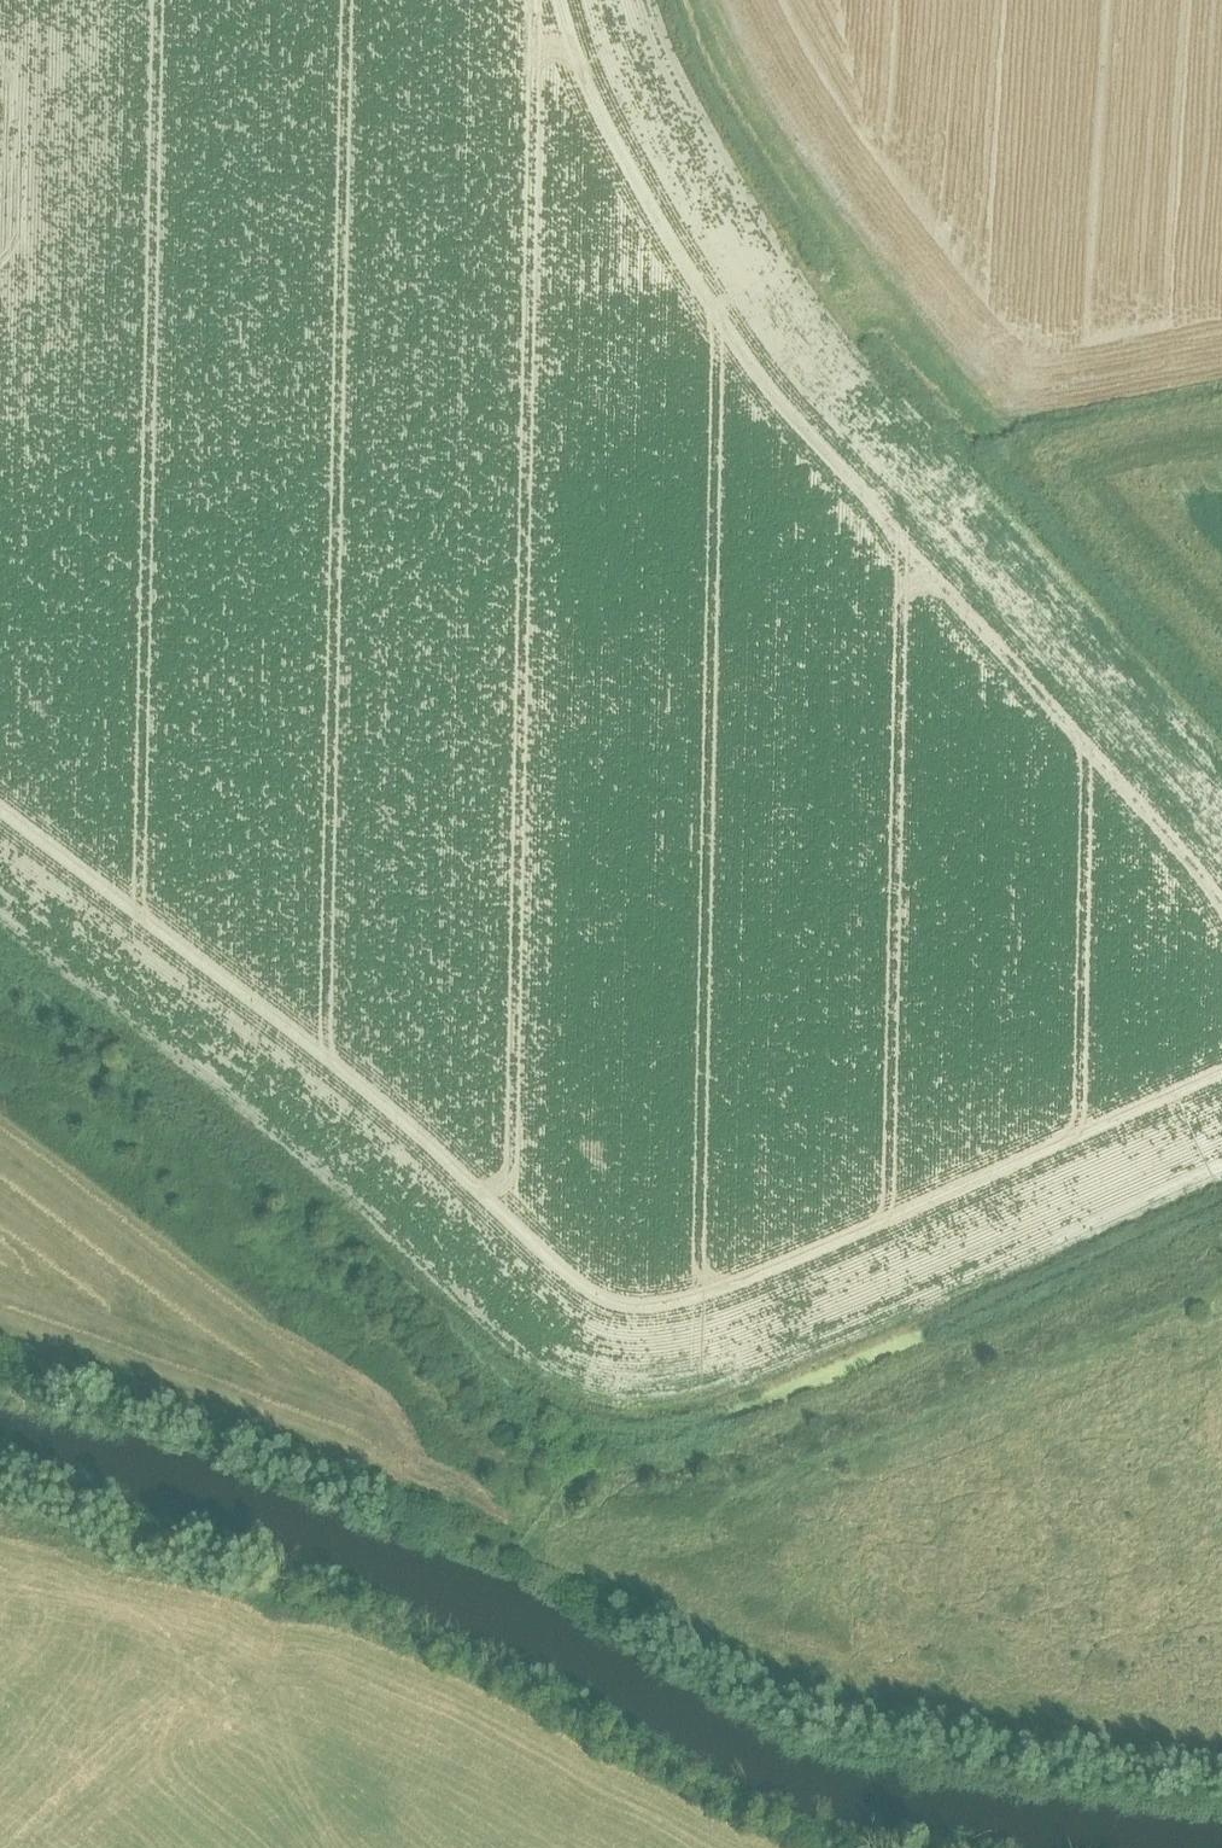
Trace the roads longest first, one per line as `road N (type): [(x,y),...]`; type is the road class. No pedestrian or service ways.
road 1 (track): [(0,1036),(358,1312),(501,1458),(520,1510)]

